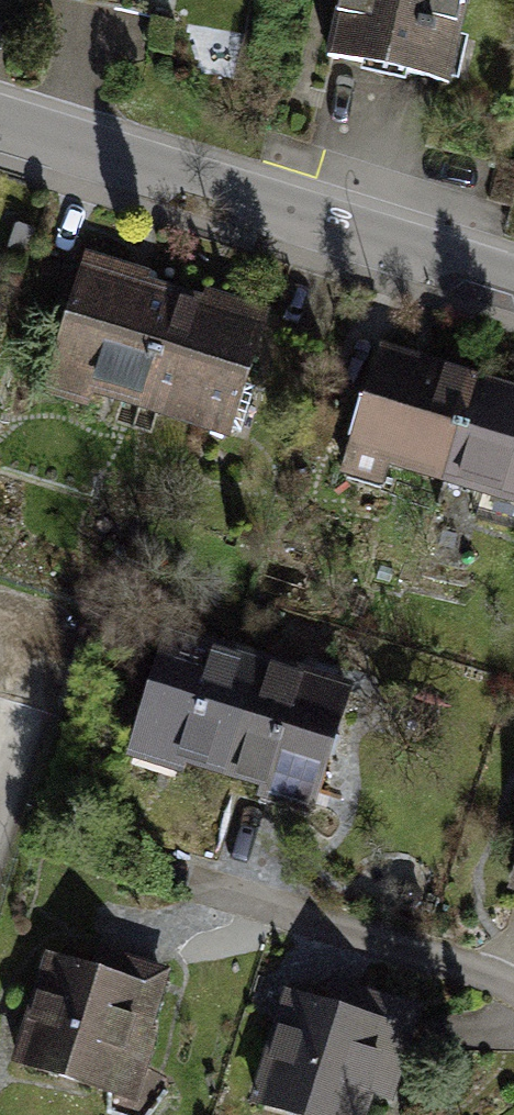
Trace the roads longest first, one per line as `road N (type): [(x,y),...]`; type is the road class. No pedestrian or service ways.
road 1 (residential): [(0,123),(513,283)]

